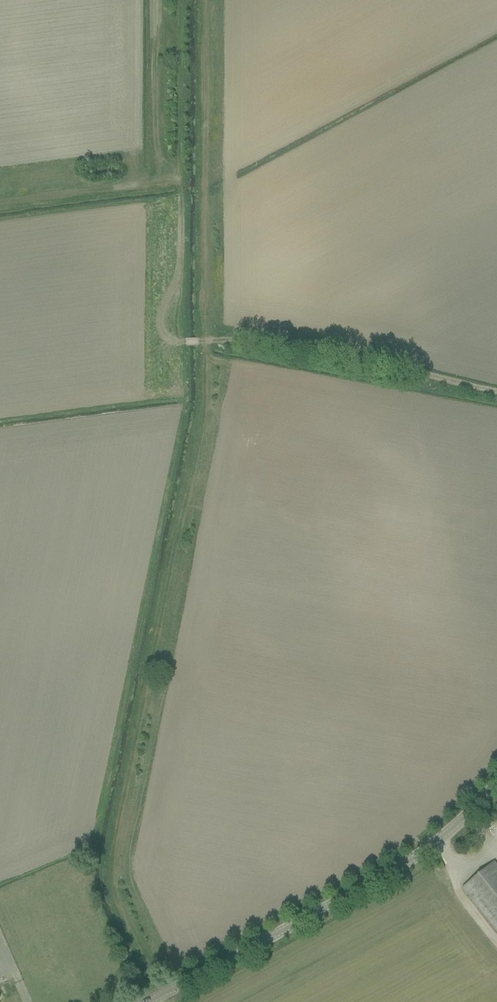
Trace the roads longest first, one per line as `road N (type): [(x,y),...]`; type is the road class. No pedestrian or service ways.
road 1 (tertiary): [(142,1001),(385,875),(435,841),(496,779)]
road 2 (track): [(183,342),(256,340),(496,391)]

